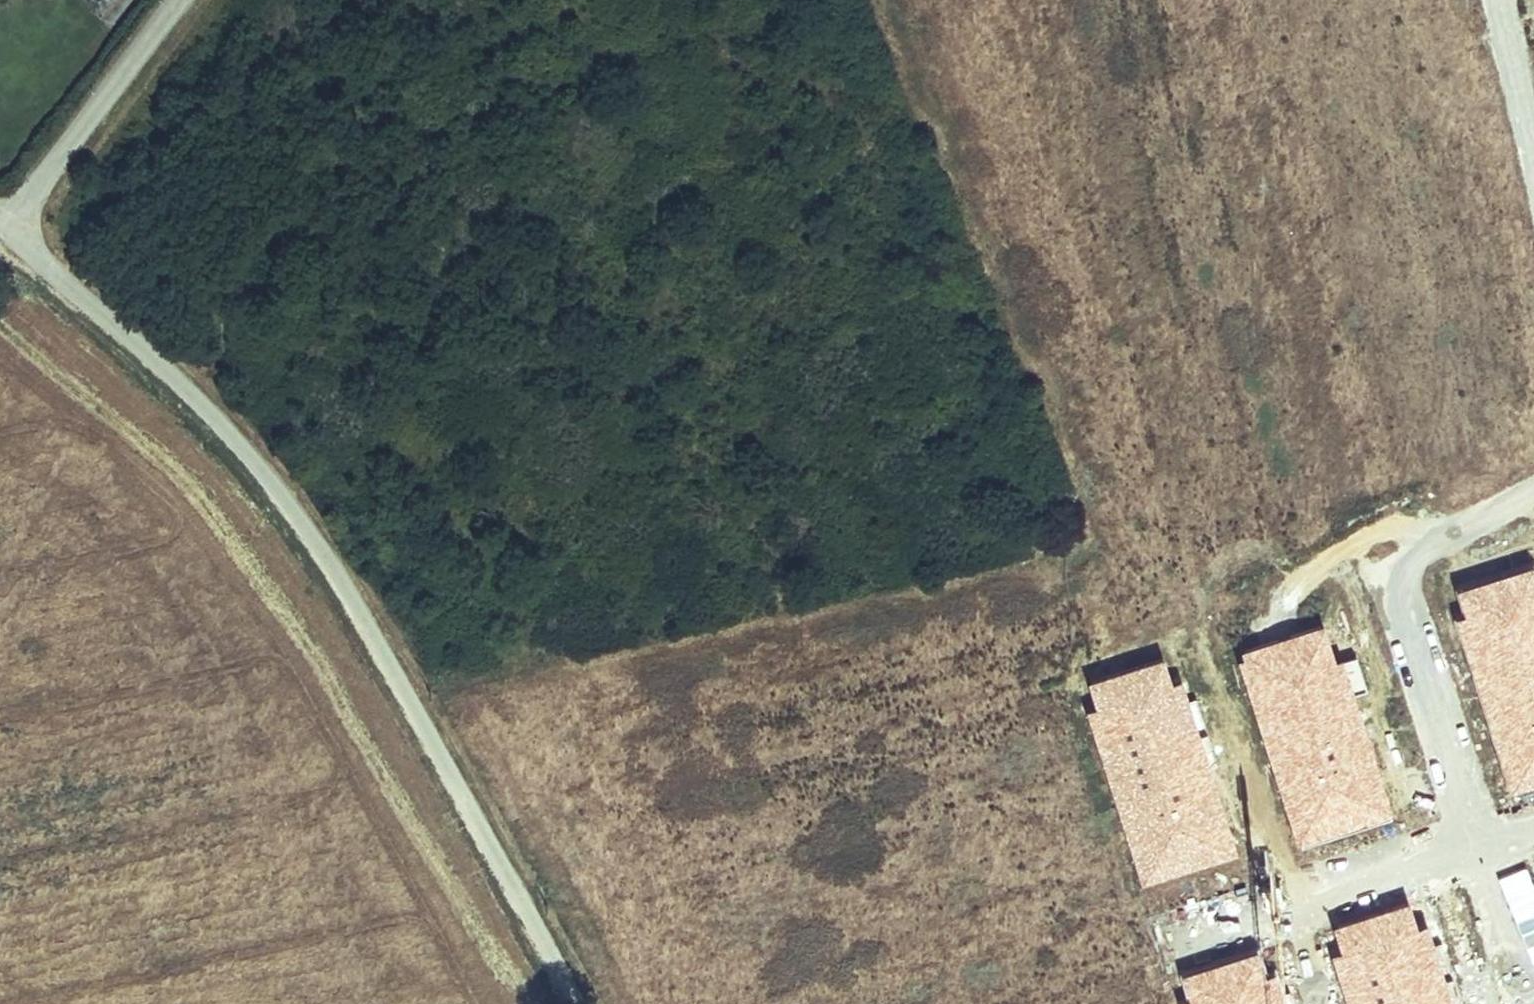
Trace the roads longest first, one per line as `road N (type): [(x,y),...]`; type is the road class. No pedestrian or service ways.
road 1 (unclassified): [(574,1003),(362,612),(281,487),(238,436),(26,251),(13,229),(20,206),(177,0)]

